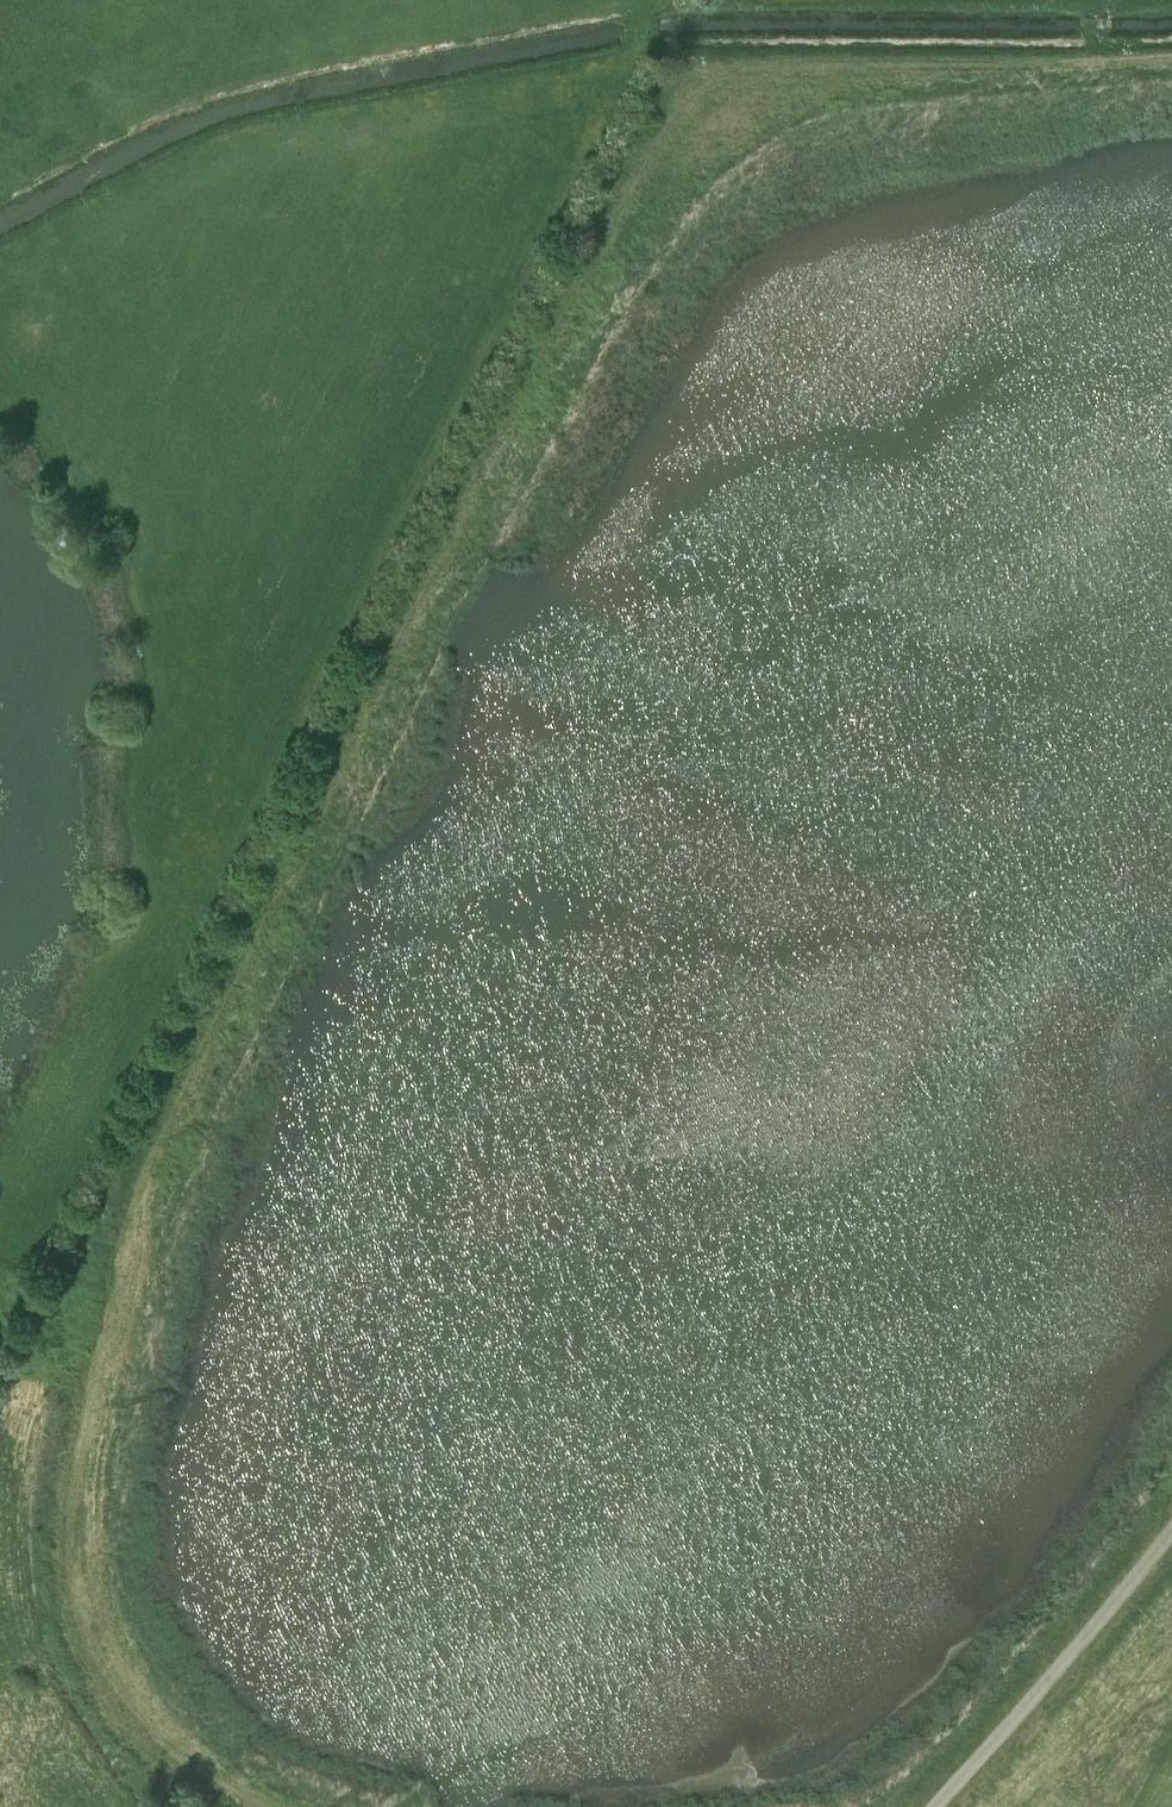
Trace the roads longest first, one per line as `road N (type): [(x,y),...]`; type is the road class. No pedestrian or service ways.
road 1 (track): [(1171,59),(947,72),(715,70),(689,82),(670,113),(245,950),(139,1185),(114,1284),(68,1552),(82,1629),(125,1724),(190,1785),(239,1806)]
road 2 (track): [(938,1806),(1171,1530)]

